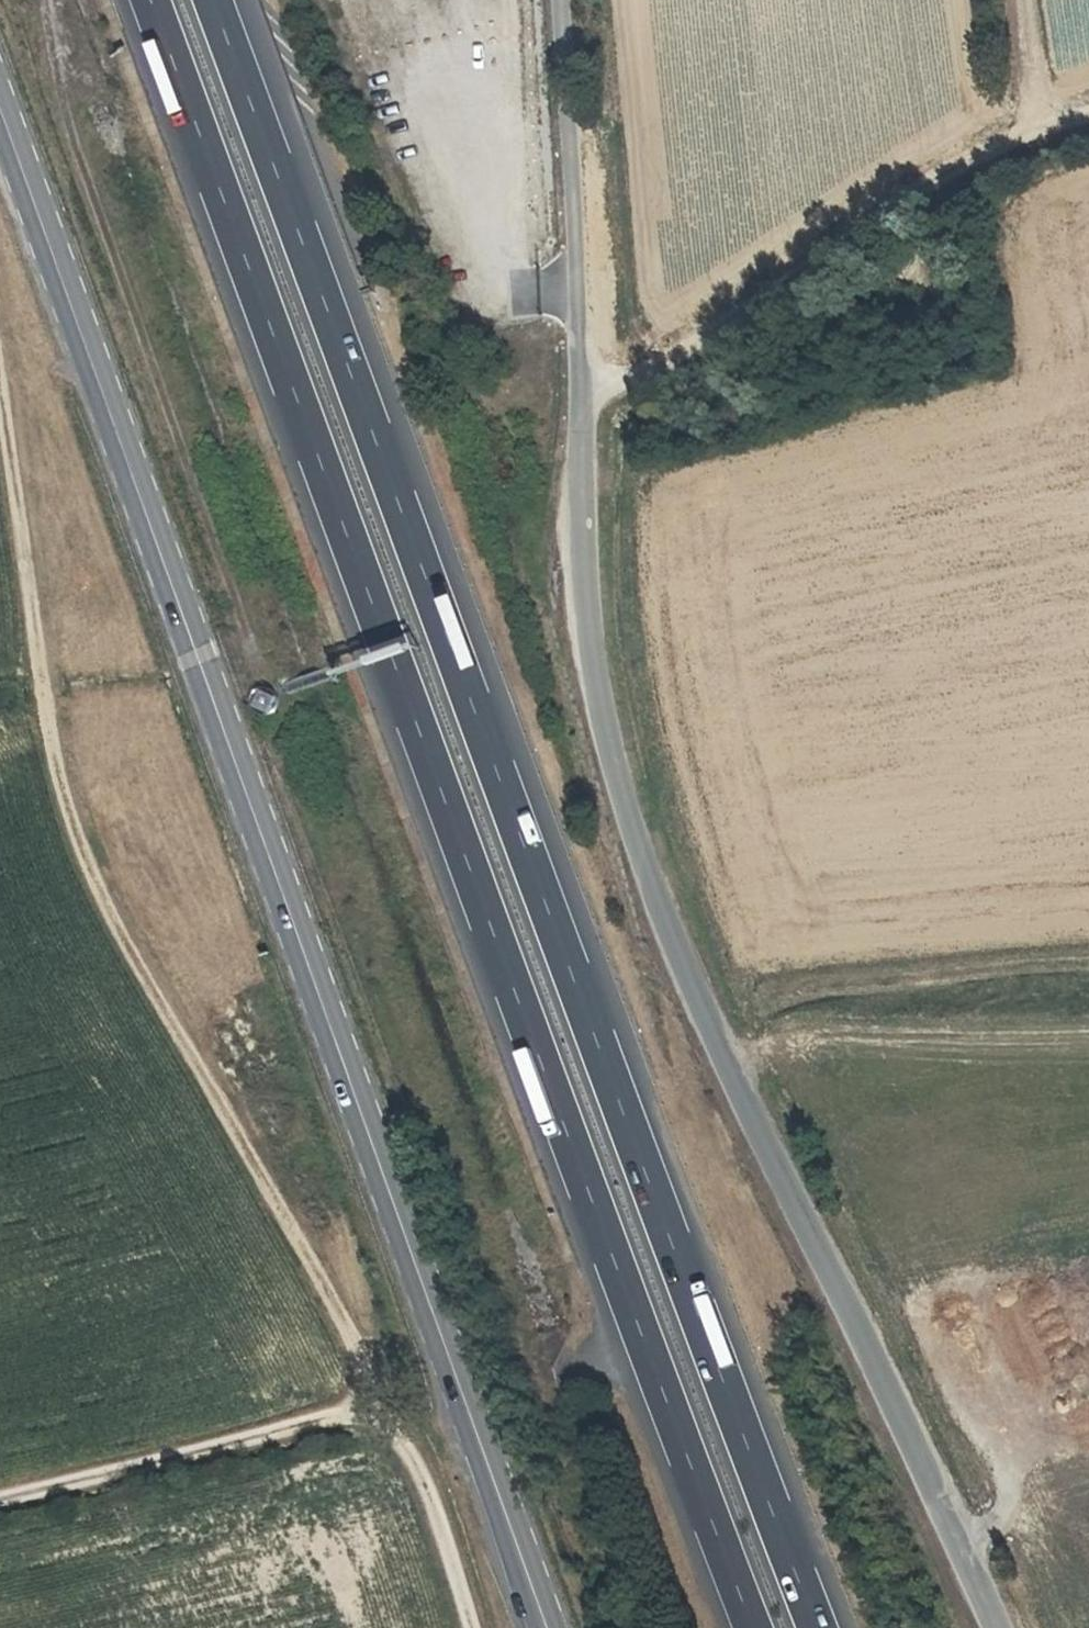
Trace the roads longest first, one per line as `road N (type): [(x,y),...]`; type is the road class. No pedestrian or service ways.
road 1 (motorway): [(817,1627),(213,0)]
road 2 (motorway): [(151,0),(752,1627)]
road 3 (residential): [(569,0),(583,591),(609,747),(632,829),(729,1059),(1000,1627)]
road 4 (primary): [(0,106),(545,1627)]
road 5 (track): [(0,292),(80,802),(105,872),(380,1371),(373,1419),(427,1468),(479,1627)]
road 6 (track): [(583,410),(898,205),(1054,119),(1088,111)]
road 7 (track): [(373,1419),(0,1496)]

